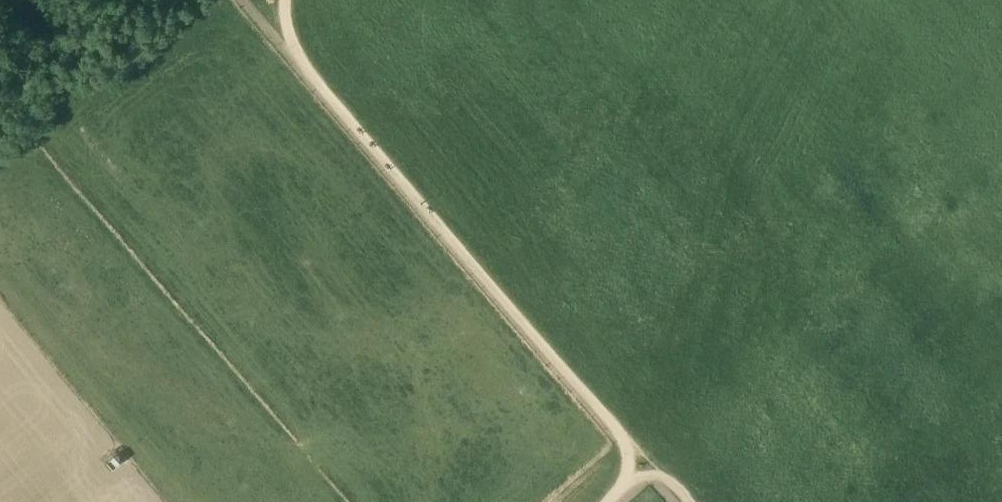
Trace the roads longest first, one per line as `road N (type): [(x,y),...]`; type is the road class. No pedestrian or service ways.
road 1 (track): [(630,476),(621,439),(293,55),(284,0)]

